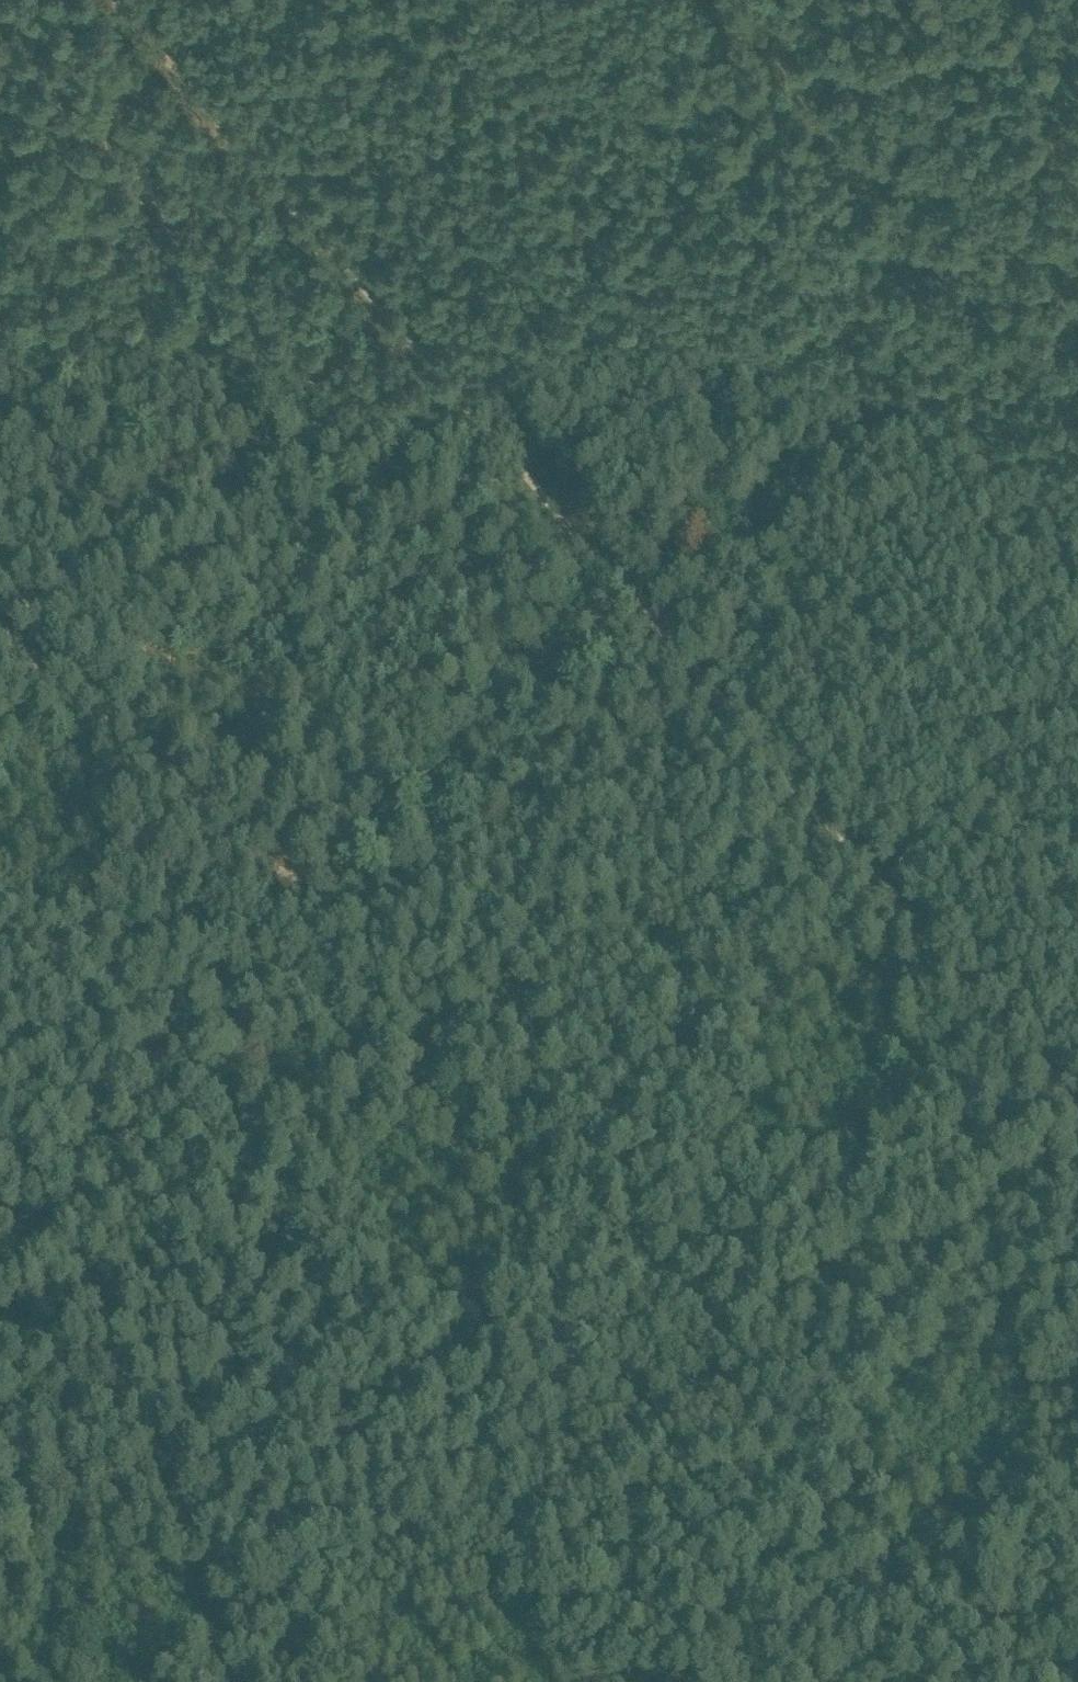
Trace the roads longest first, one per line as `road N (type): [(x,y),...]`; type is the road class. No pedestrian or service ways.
road 1 (track): [(106,0),(1077,1105)]
road 2 (track): [(1077,1171),(277,1681)]

